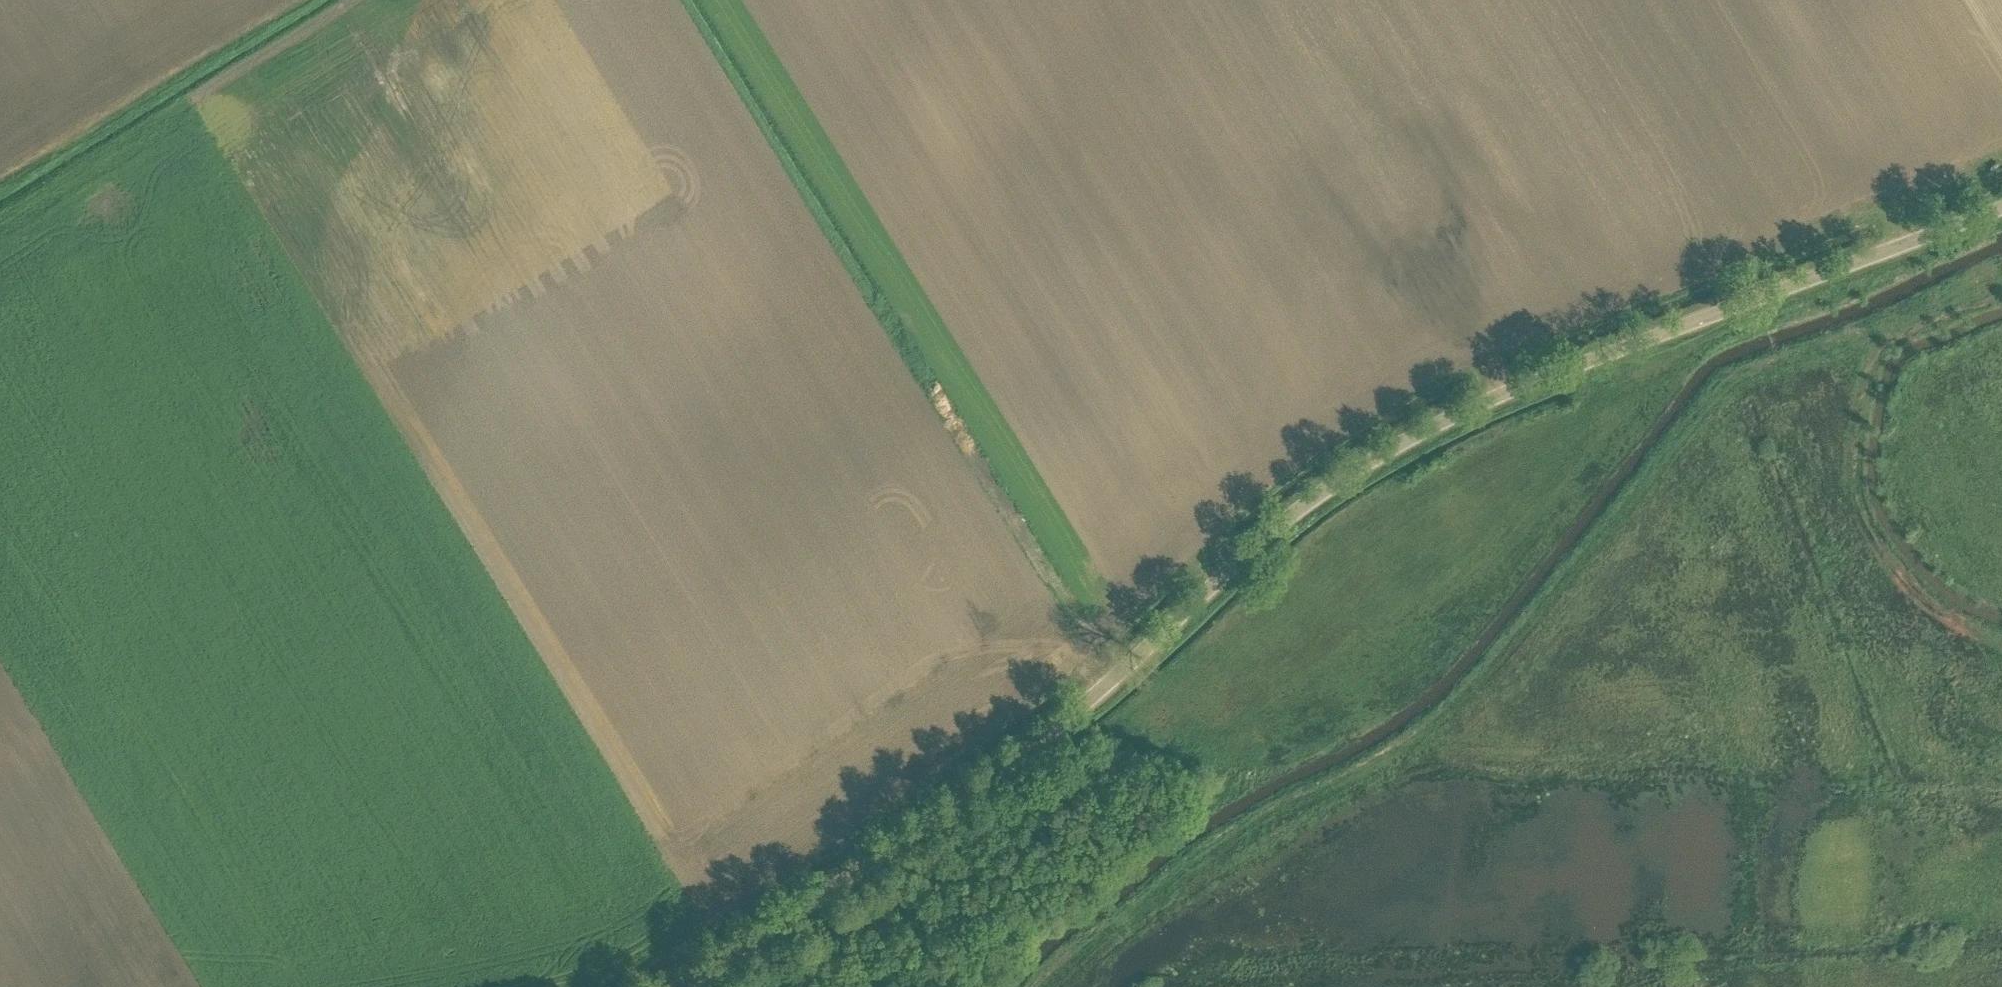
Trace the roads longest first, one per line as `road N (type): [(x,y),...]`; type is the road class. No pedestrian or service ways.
road 1 (unclassified): [(670,986),(853,883),(1404,438),(1563,368),(2001,204)]

